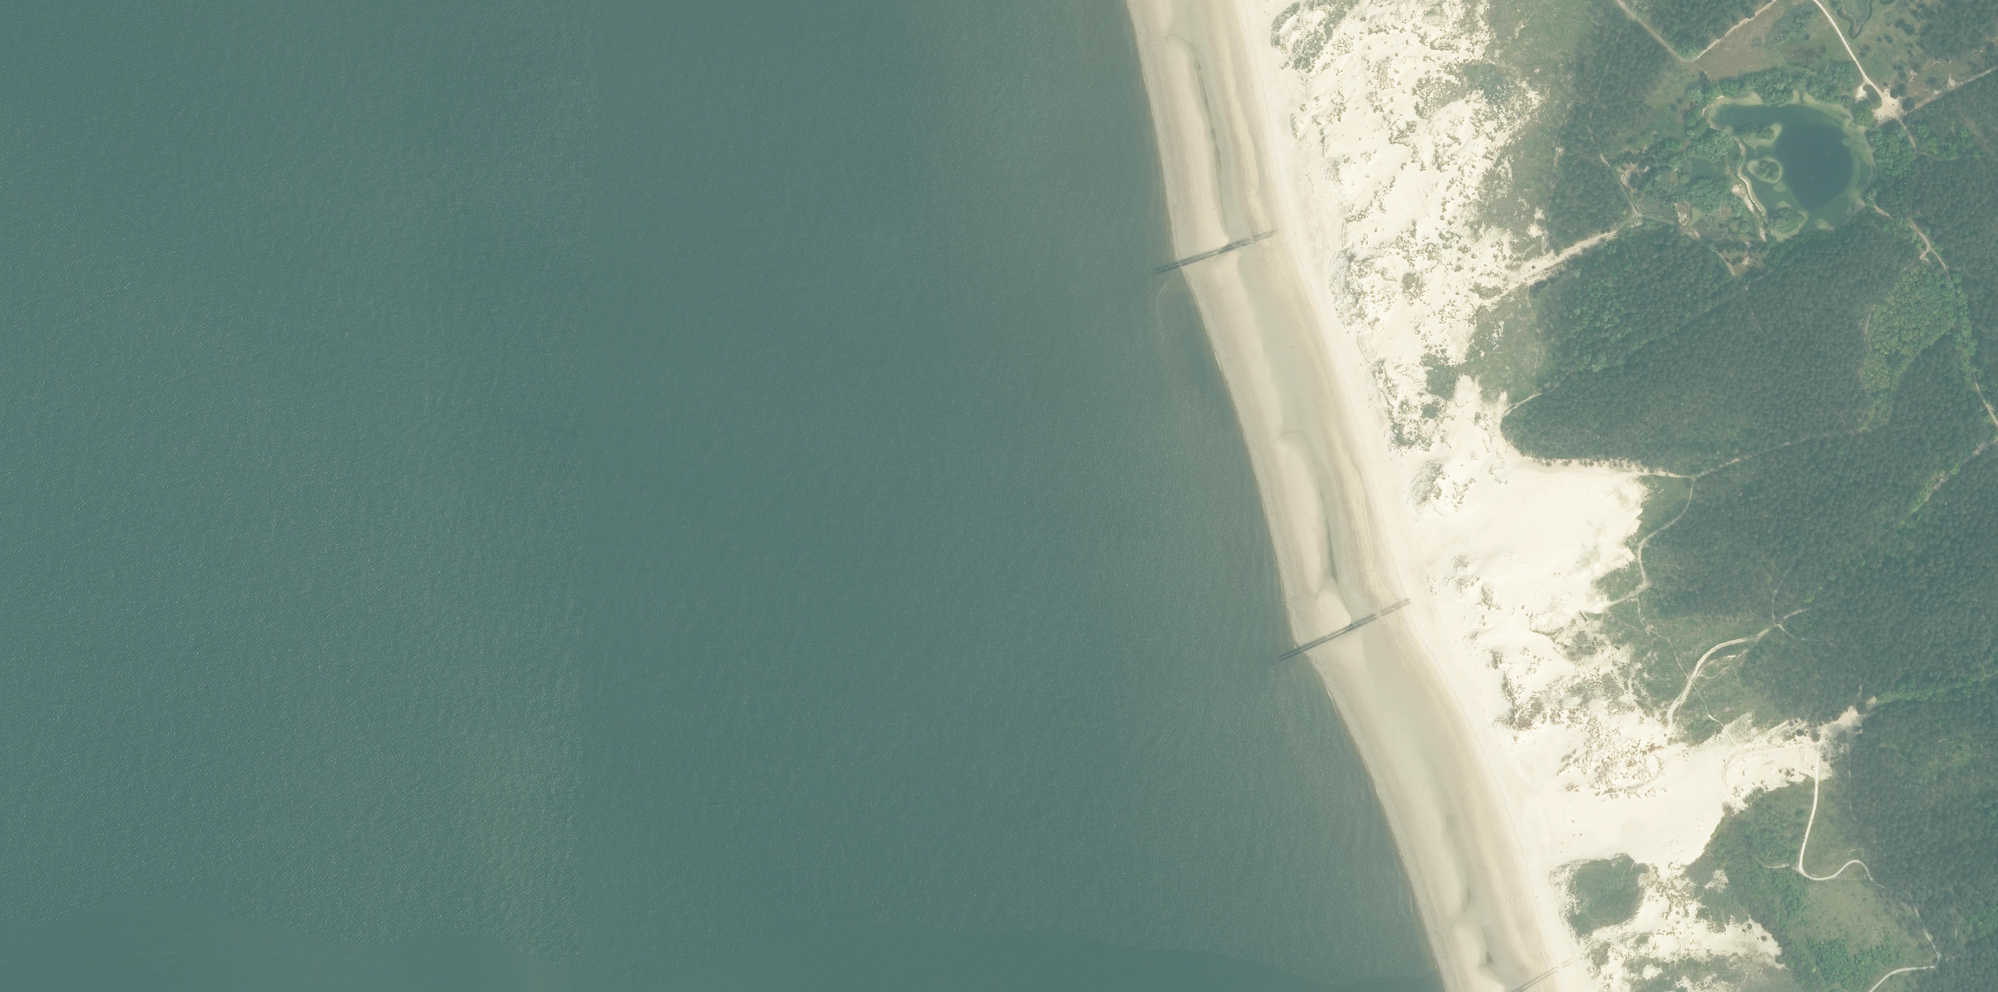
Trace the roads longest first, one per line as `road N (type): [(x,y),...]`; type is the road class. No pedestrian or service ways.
road 1 (track): [(1491,298),(1637,213),(1683,228),(1719,253),(1740,292),(1613,365),(1573,369),(1499,423),(1510,454),(1688,479),(1795,441),(1875,428),(1893,410),(1909,363),(1958,327)]
road 2 (track): [(1997,441),(1947,474),(1865,550),(1837,598),(1703,658),(1673,707),(1667,742),(1712,782)]
road 3 (track): [(1997,426),(1958,327),(1947,271),(1929,245)]
road 4 (track): [(1688,479),(1680,506),(1641,548),(1643,586),(1585,615)]

